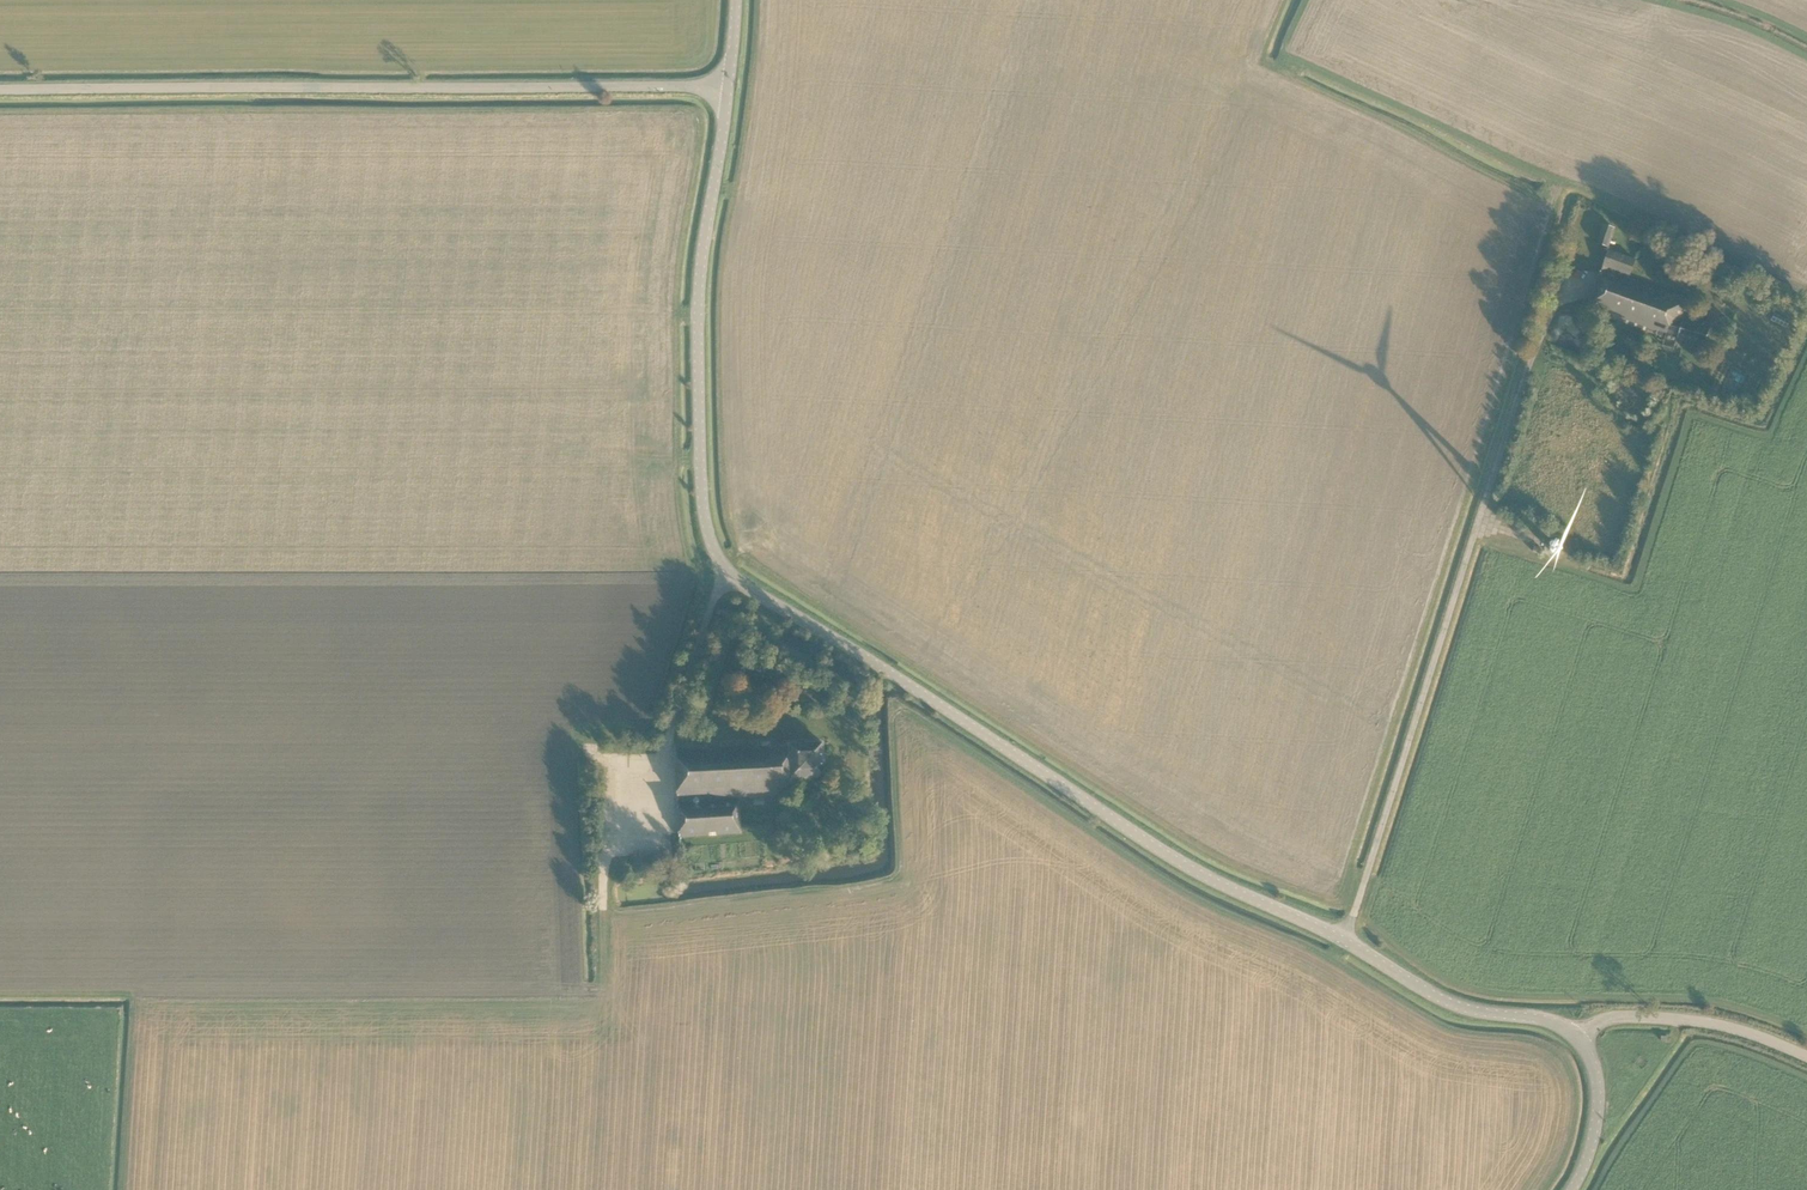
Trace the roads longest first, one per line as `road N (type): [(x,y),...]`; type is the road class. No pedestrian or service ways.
road 1 (secondary): [(1577,1038),(1553,1021),(1441,998),(1346,938),(1187,864),(734,576),(714,550),(700,507),(697,329),(701,244),(728,85)]
road 2 (tertiary): [(0,89),(728,85)]
road 3 (tertiary): [(1806,1056),(1681,1018),(1611,1016),(1577,1038)]
road 4 (secondary): [(1571,1189),(1597,1102),(1577,1038)]

